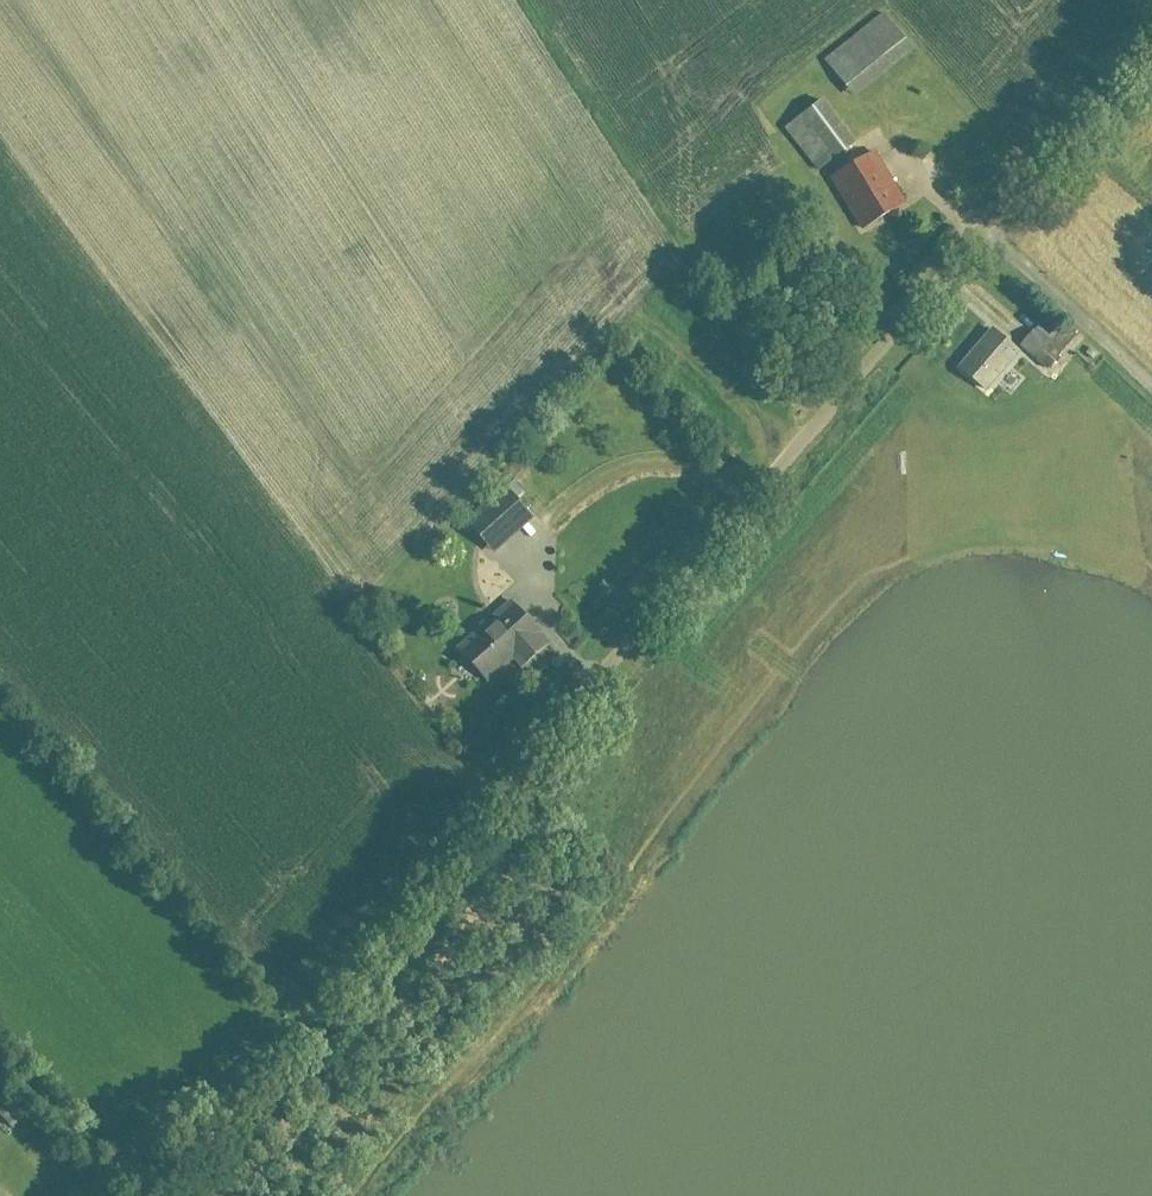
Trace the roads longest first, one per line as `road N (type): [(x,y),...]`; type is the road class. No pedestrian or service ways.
road 1 (unclassified): [(153,1195),(984,230)]
road 2 (unclassified): [(984,230),(1151,33)]
road 3 (unclassified): [(984,230),(1151,387)]

